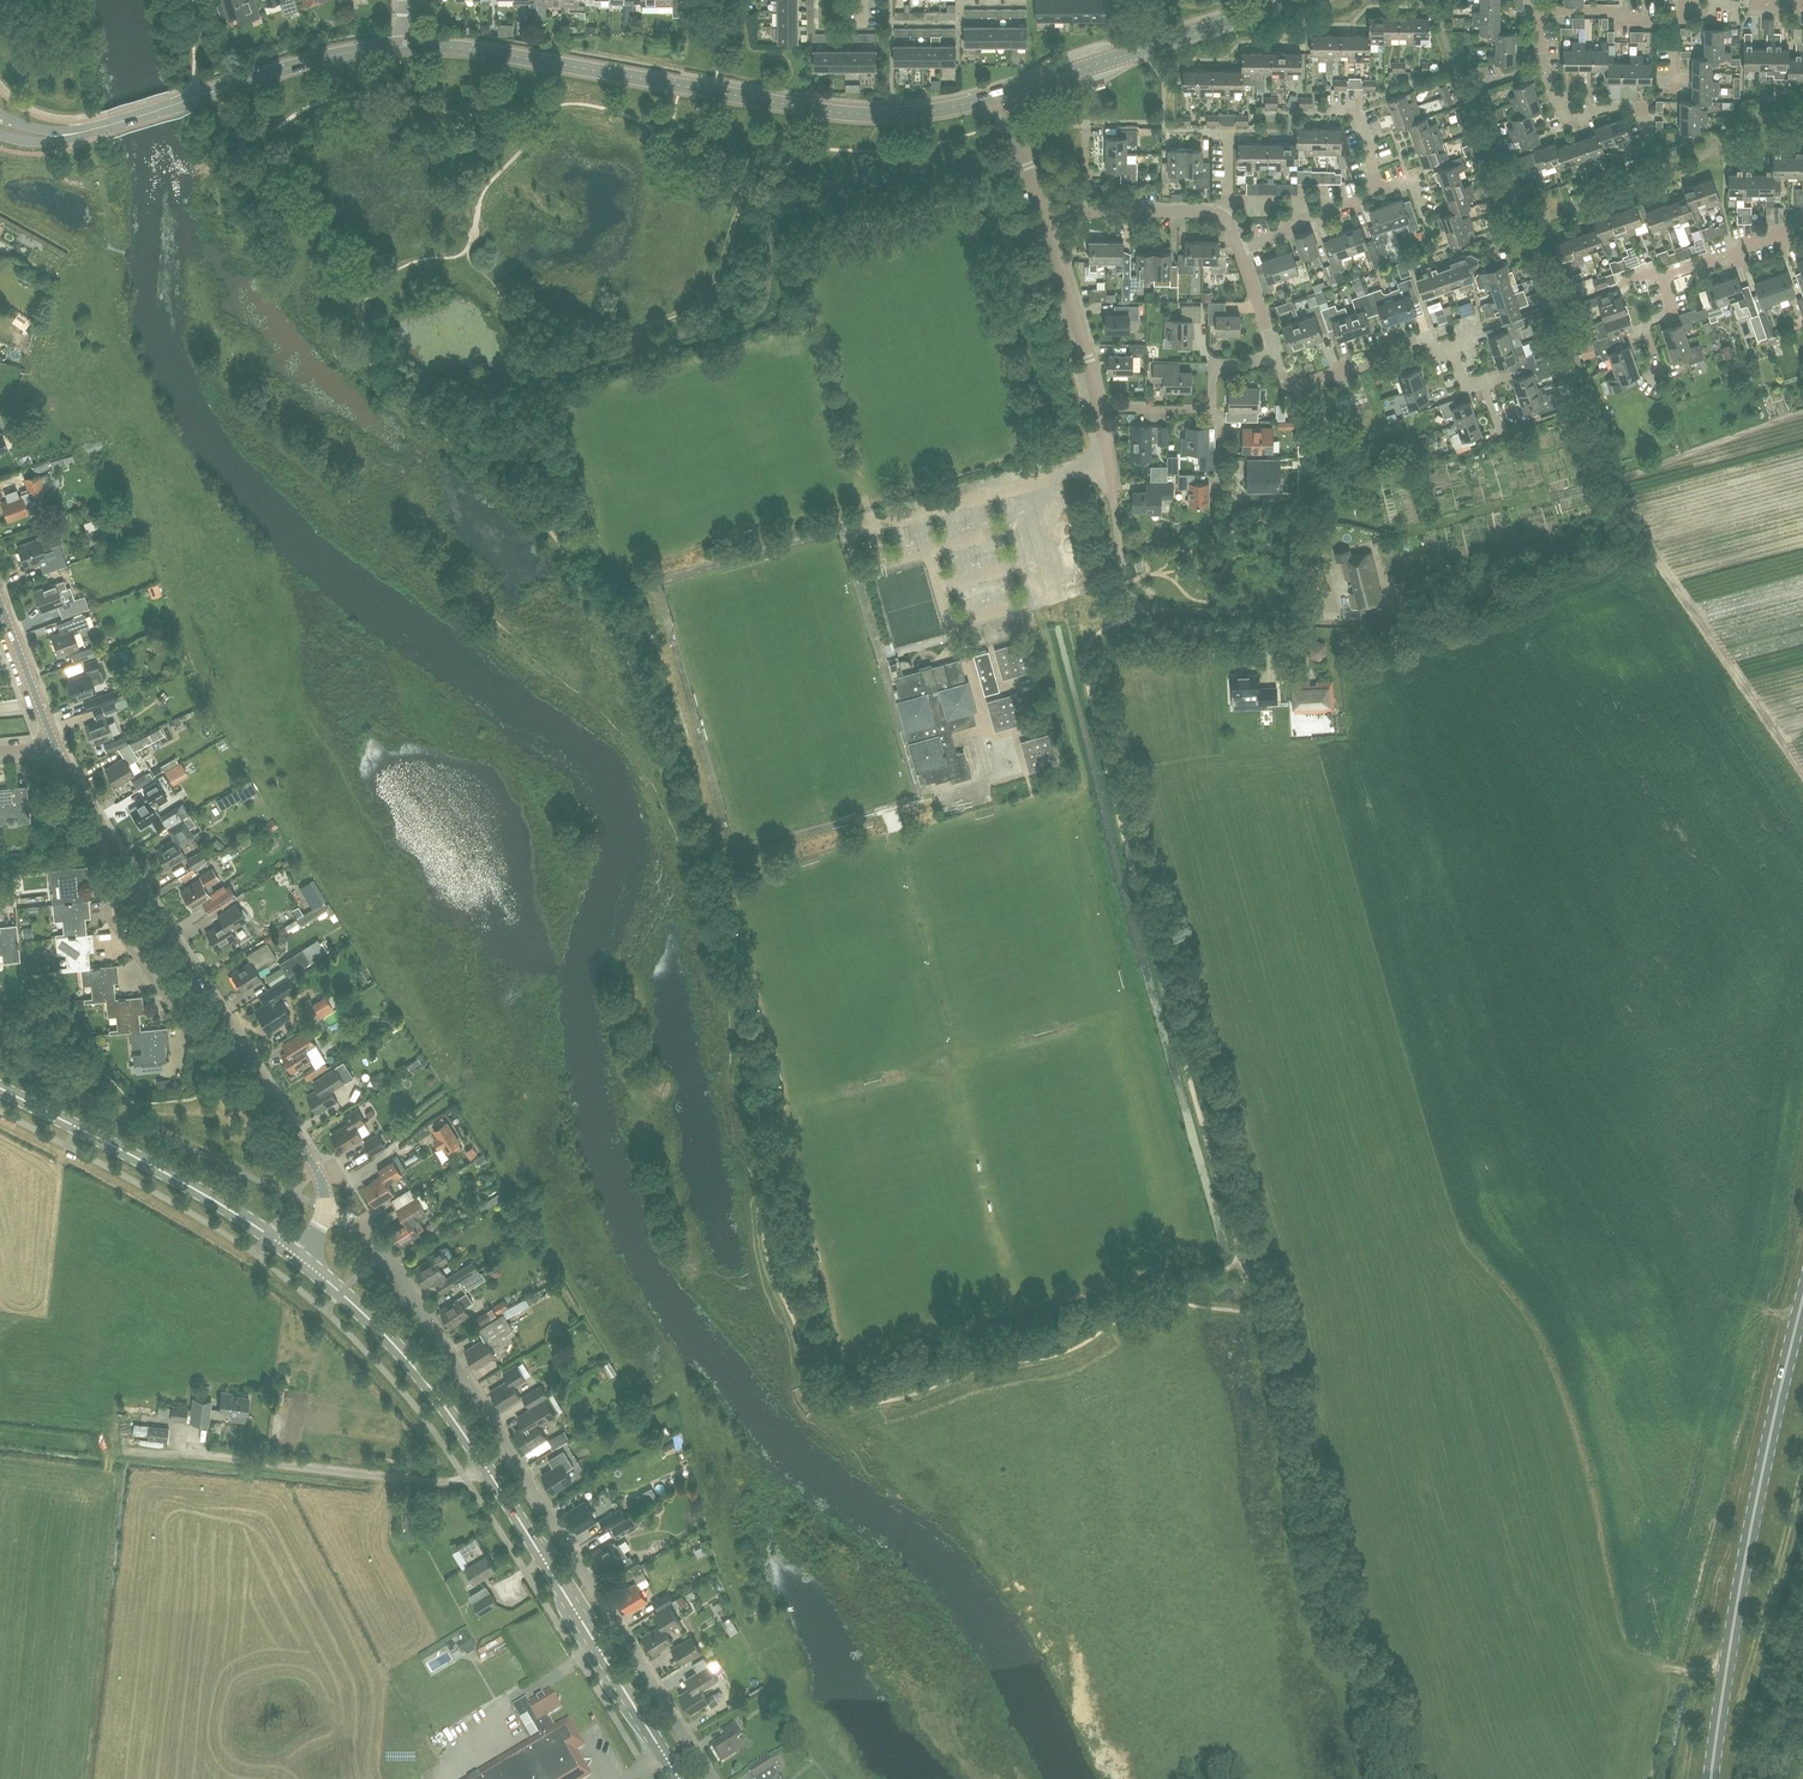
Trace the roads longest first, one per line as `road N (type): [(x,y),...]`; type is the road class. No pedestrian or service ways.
road 1 (residential): [(711,1778),(397,1272),(360,1229),(325,1211)]
road 2 (tertiary): [(1005,95),(928,113),(853,115),(478,52),(402,48)]
road 3 (primary): [(1711,1778),(1756,1502),(1802,1300)]
road 4 (unclassified): [(486,1467),(444,1484),(125,1451)]
road 5 (secondary): [(299,1258),(193,1188),(0,1088)]
road 6 (tertiary): [(402,48),(313,61),(72,135)]
road 7 (secondary): [(486,1467),(404,1355),(299,1258)]
road 8 (residential): [(325,1211),(317,1170),(213,1007)]
road 9 (track): [(1336,510),(1412,530),(1549,490)]
road 10 (secondary): [(599,1649),(486,1467)]
road 11 (residential): [(1275,357),(1285,382),(1301,386),(1373,365),(1380,352),(1427,337),(1450,347)]
road 12 (residential): [(1099,408),(1041,211)]
road 13 (residential): [(213,1007),(191,1014),(174,1009),(113,924),(111,899),(132,879)]
road 14 (residential): [(1650,137),(1636,106),(1565,120),(1542,65)]
road 15 (tertiary): [(1147,49),(1303,0)]
road 16 (residential): [(132,879),(55,743)]
road 17 (residential): [(213,1007),(132,879)]
road 18 (residential): [(1238,249),(1378,193)]
road 19 (tertiary): [(1005,95),(1147,49)]
road 20 (residential): [(1662,278),(1802,228)]
road 21 (residential): [(55,743),(1,605)]
road 22 (residential): [(1675,23),(1612,9),(1539,9)]
road 23 (residential): [(1222,215),(1087,211)]
road 24 (track): [(1300,615),(1299,529),(1307,517),(1336,510)]
road 25 (residential): [(1663,389),(1645,329),(1672,305),(1662,278)]
road 26 (secondary): [(665,1755),(599,1649)]
road 27 (residential): [(1318,111),(1356,112),(1378,193)]
road 28 (residential): [(1041,211),(1005,95)]

